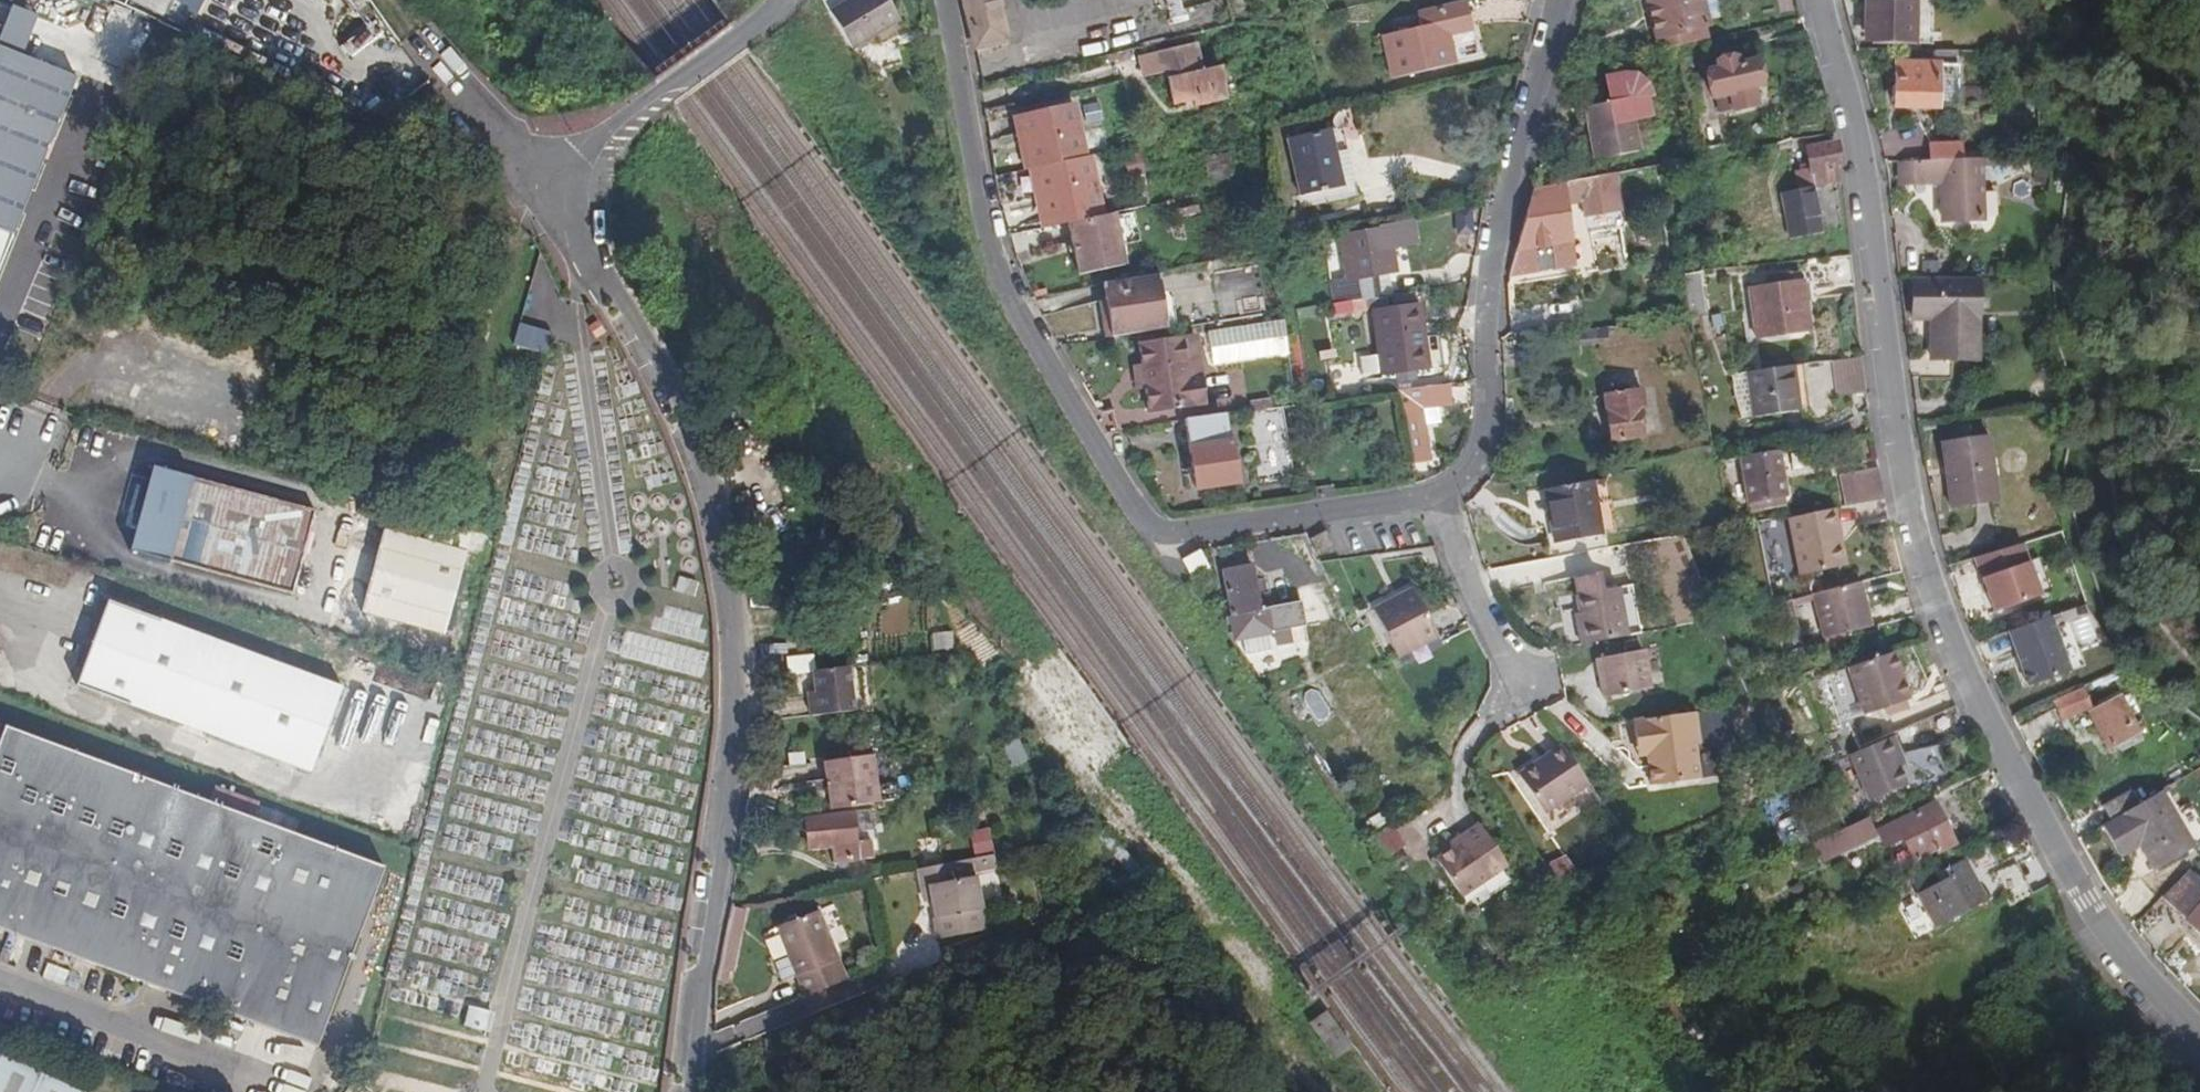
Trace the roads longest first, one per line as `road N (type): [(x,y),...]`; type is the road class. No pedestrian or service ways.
road 1 (residential): [(1828,0),(1872,154),(1913,507),(1943,616),(1992,727),(2087,899),(2146,983),(2199,1037)]
road 2 (unclassified): [(695,1091),(731,794),(738,688),(729,592),(710,499),(678,412),(556,188)]
road 3 (residential): [(1435,494),(1174,533),(1143,522),(1013,312),(983,238),(943,0)]
road 4 (residential): [(1435,494),(1462,475),(1480,444),(1491,247),(1560,0)]
road 5 (unclassified): [(756,21),(633,109),(556,188)]
road 6 (residential): [(1535,694),(1494,646),(1435,494)]
road 7 (unclassified): [(556,188),(459,101)]

